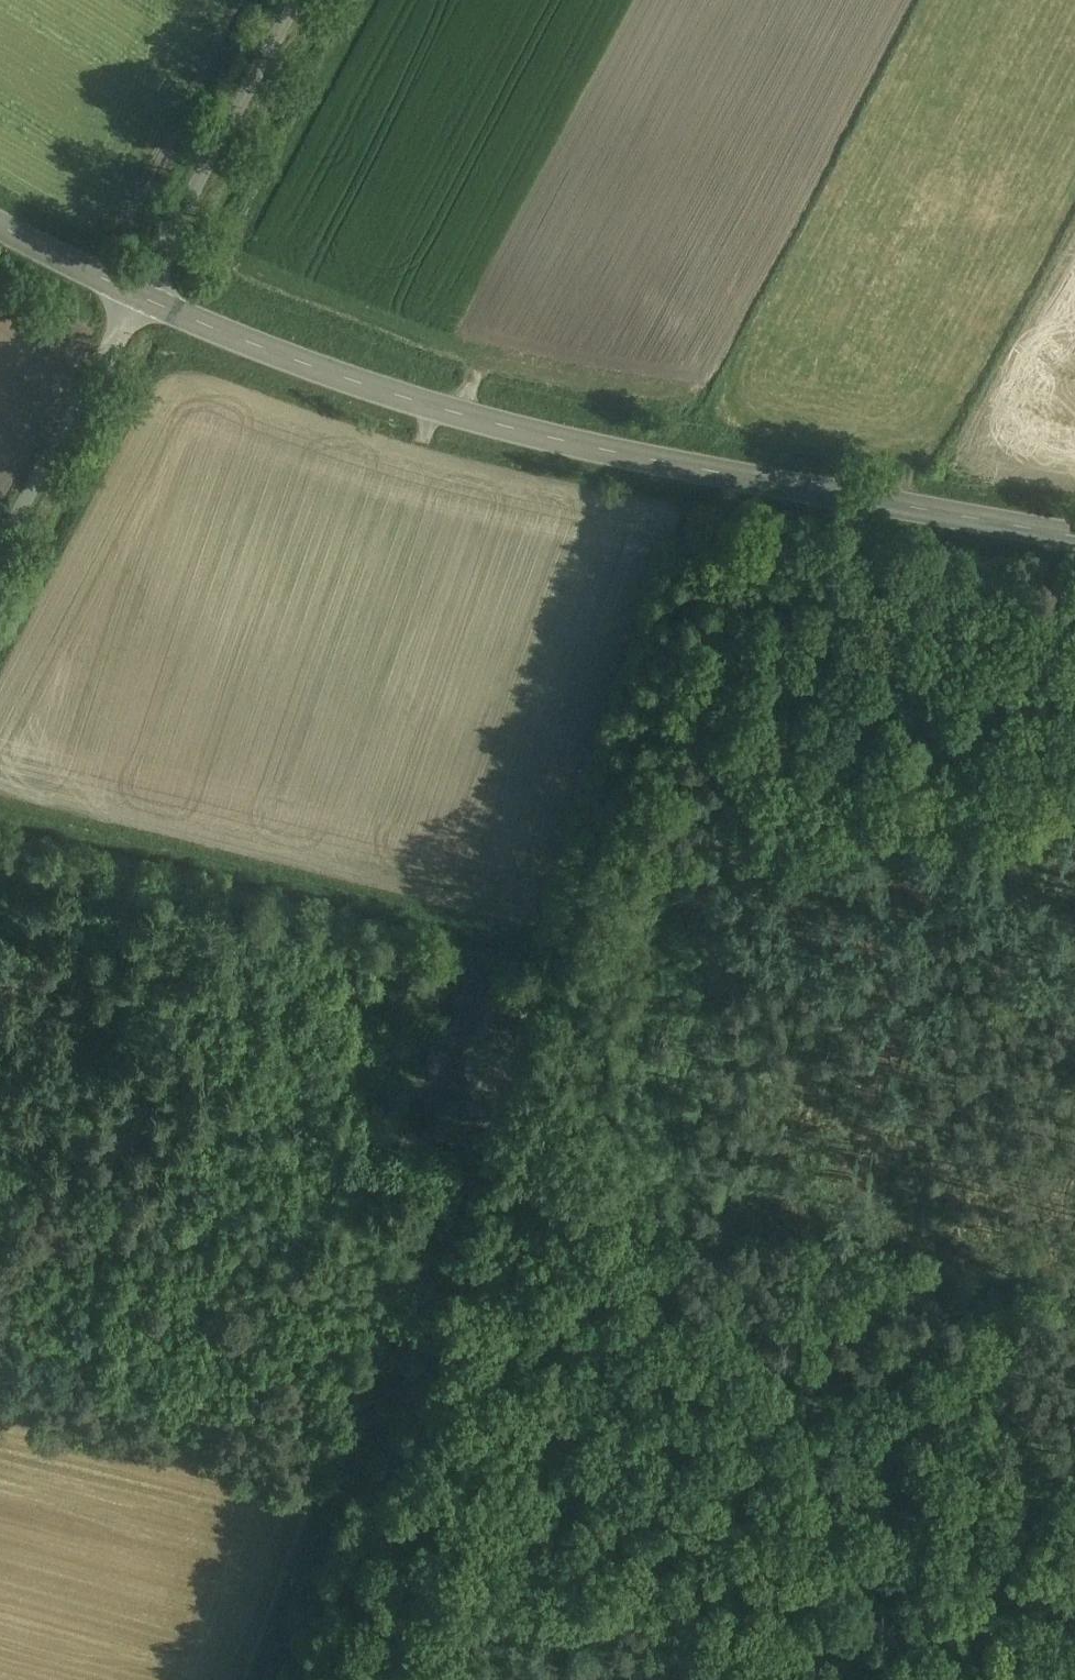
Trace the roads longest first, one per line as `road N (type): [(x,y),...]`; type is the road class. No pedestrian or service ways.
road 1 (track): [(722,556),(308,1679)]
road 2 (tertiary): [(1074,534),(592,446),(283,355),(123,285)]
road 3 (track): [(1074,1277),(501,1149)]
road 4 (track): [(0,897),(193,944),(265,985),(372,1009)]
road 5 (unclassified): [(123,285),(282,0)]
road 6 (unclassified): [(0,519),(123,285)]
road 7 (tertiary): [(123,285),(0,225)]

